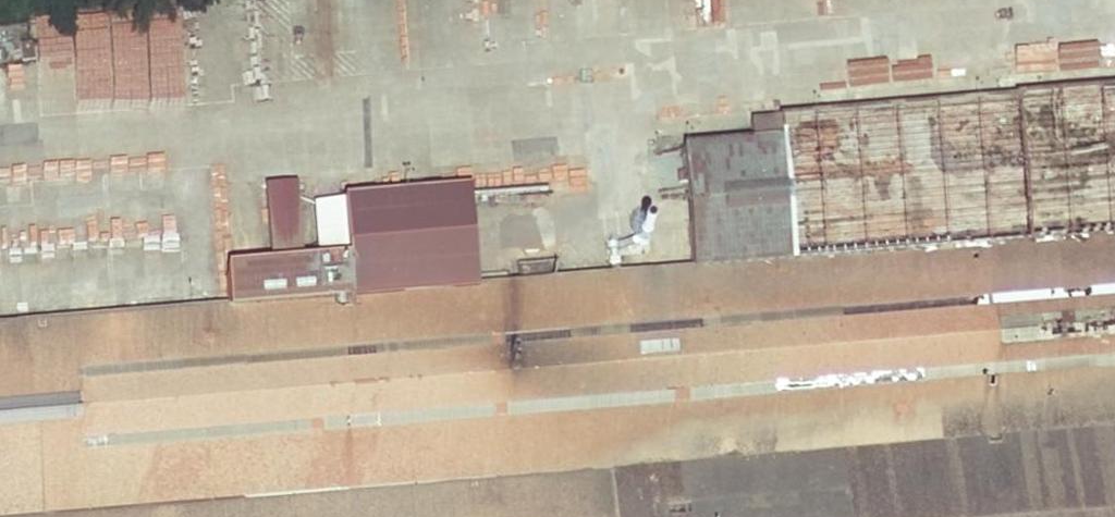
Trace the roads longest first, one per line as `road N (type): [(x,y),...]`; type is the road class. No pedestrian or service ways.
road 1 (track): [(993,0),(846,43),(266,129),(0,152)]

